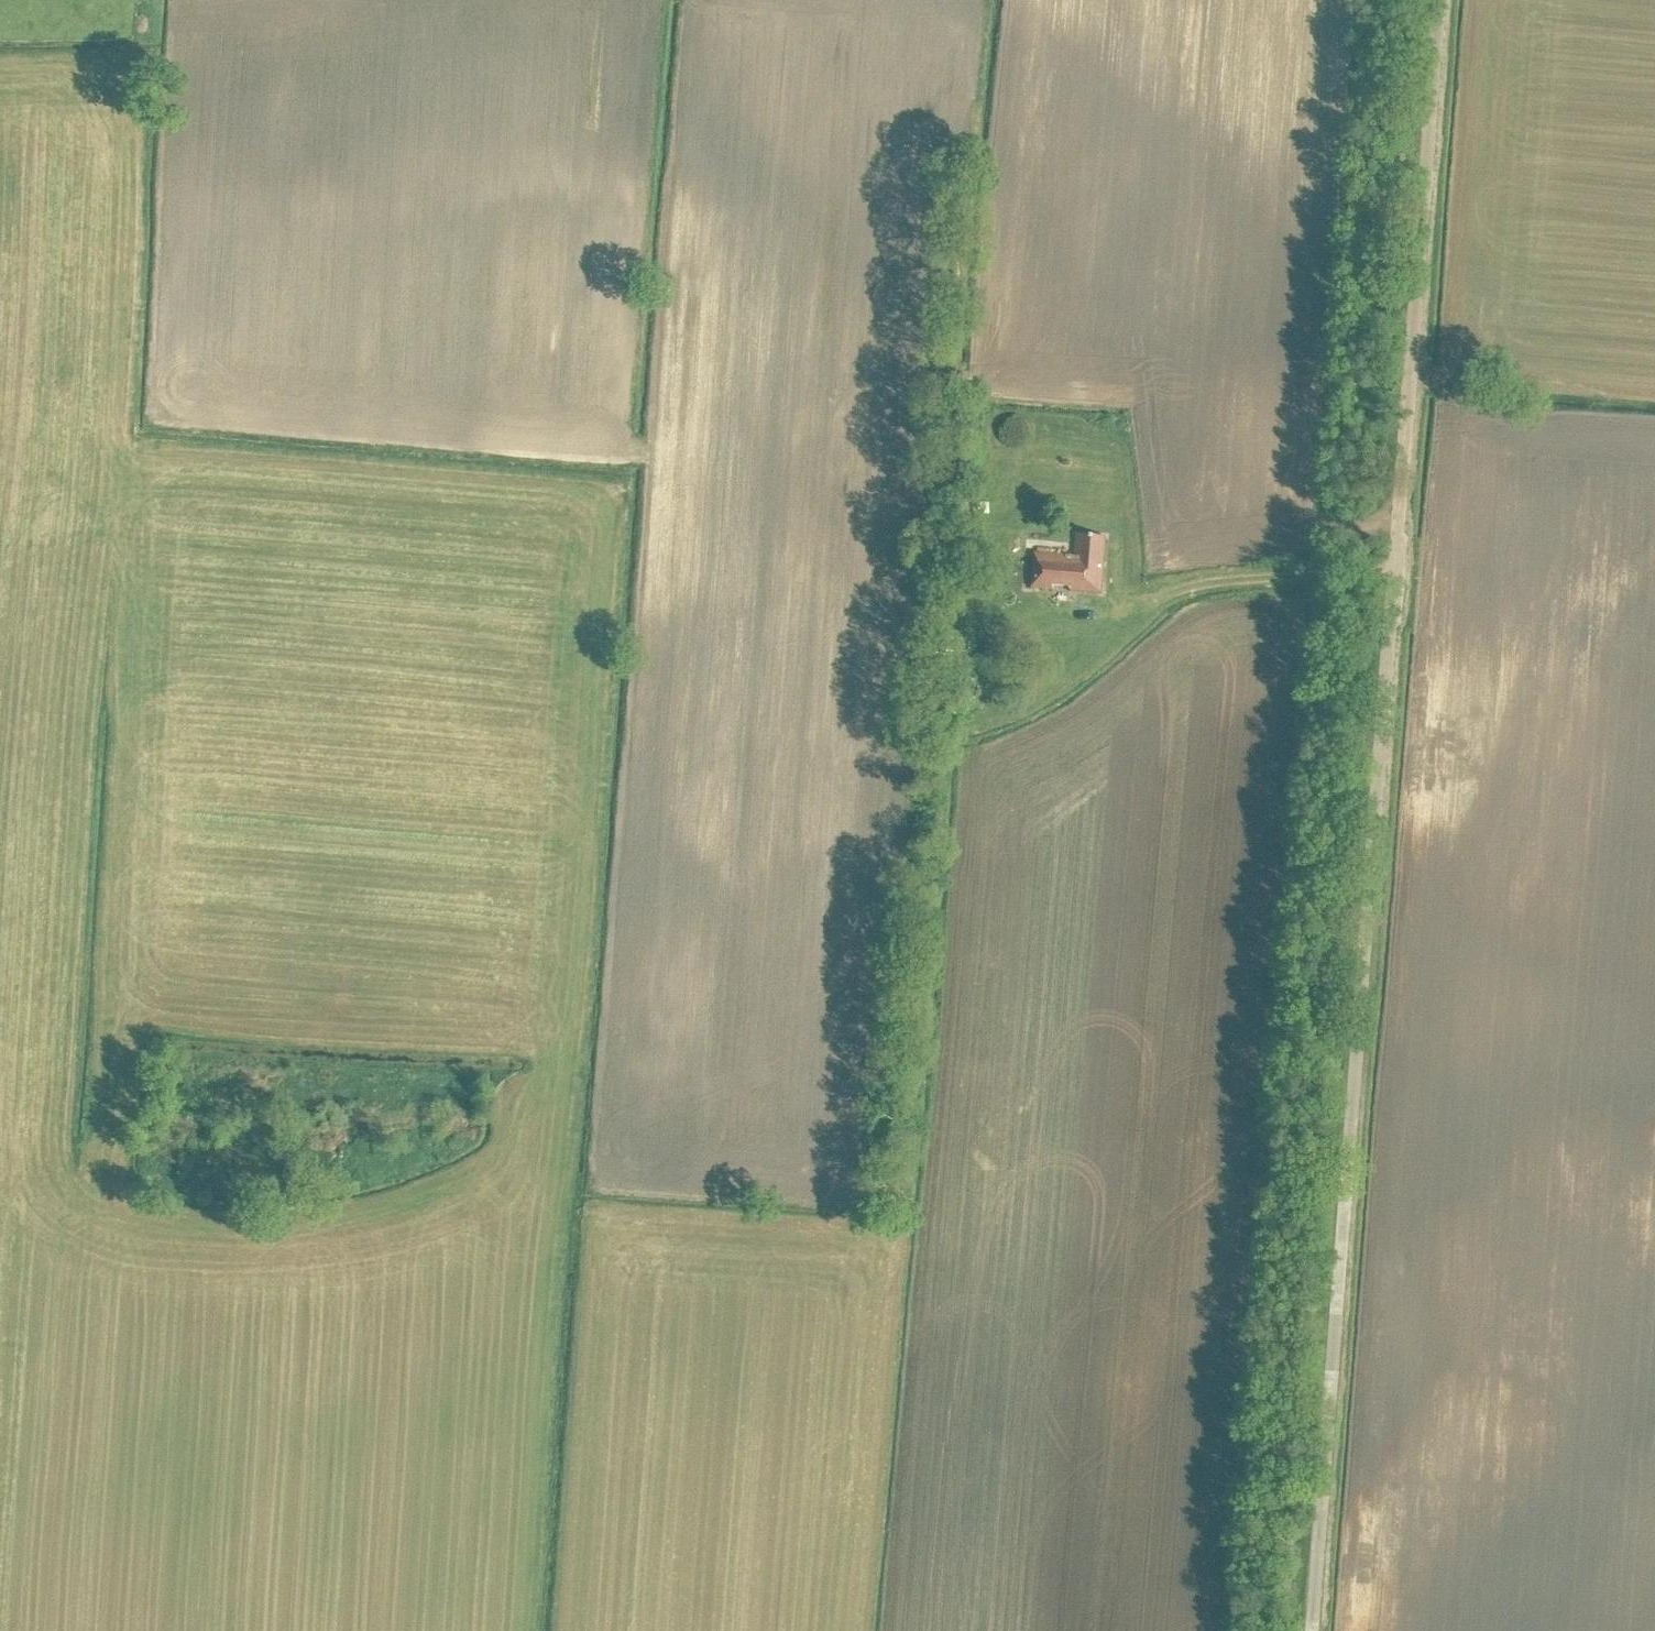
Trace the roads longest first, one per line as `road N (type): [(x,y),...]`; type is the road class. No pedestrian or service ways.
road 1 (unclassified): [(1306,1630),(1436,0)]
road 2 (track): [(1391,570),(1190,582),(1141,609),(1042,608)]

